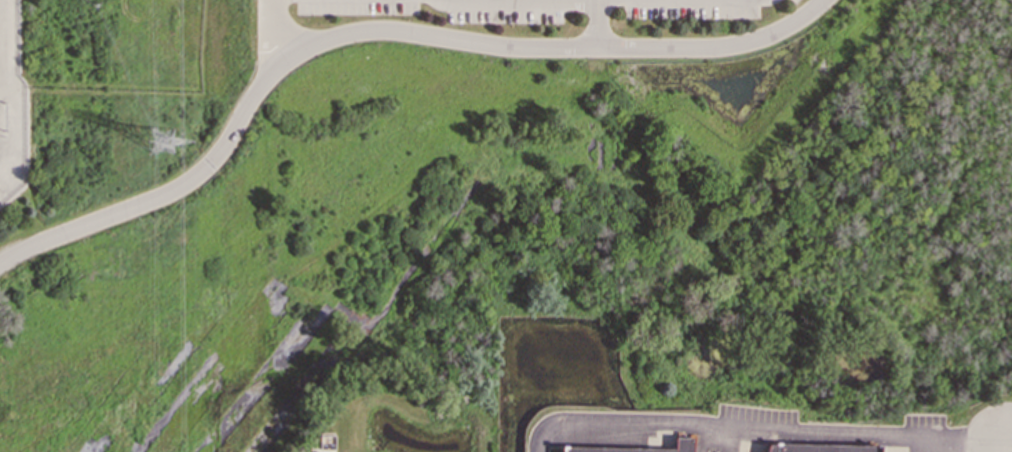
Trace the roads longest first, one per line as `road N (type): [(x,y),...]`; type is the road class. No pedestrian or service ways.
road 1 (residential): [(0,263),(196,175),(272,72)]
road 2 (residential): [(272,72),(298,50),(366,31),(596,48)]
road 3 (residential): [(596,48),(758,41),(822,0)]

